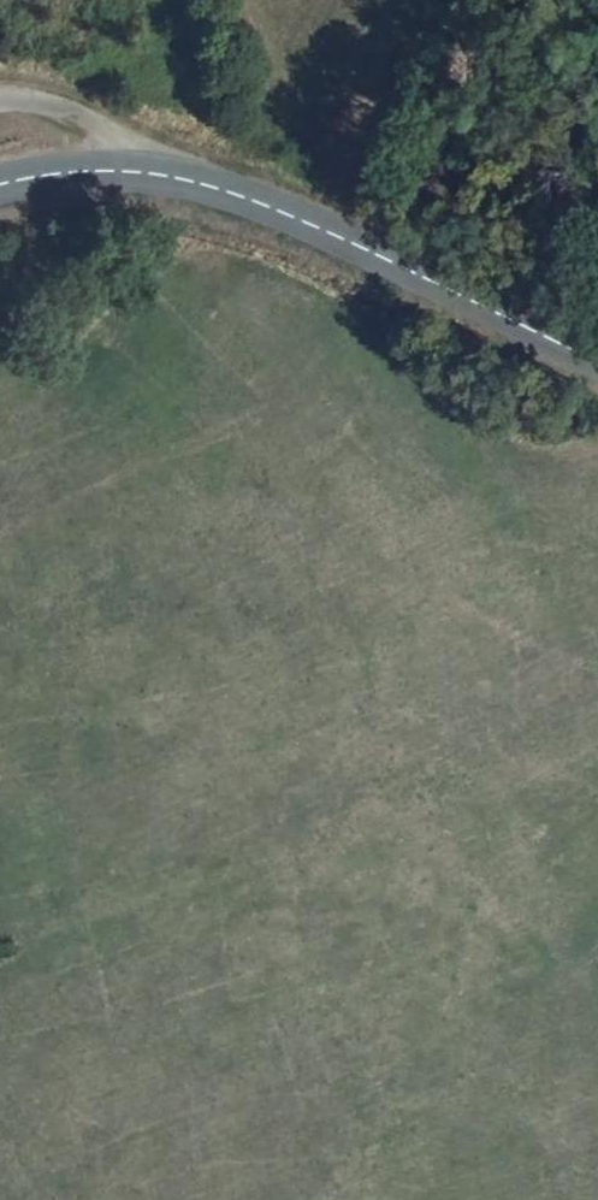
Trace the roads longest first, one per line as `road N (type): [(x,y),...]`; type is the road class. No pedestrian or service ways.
road 1 (tertiary): [(0,184),(49,173),(132,170),(207,184),(315,225),(597,362)]

